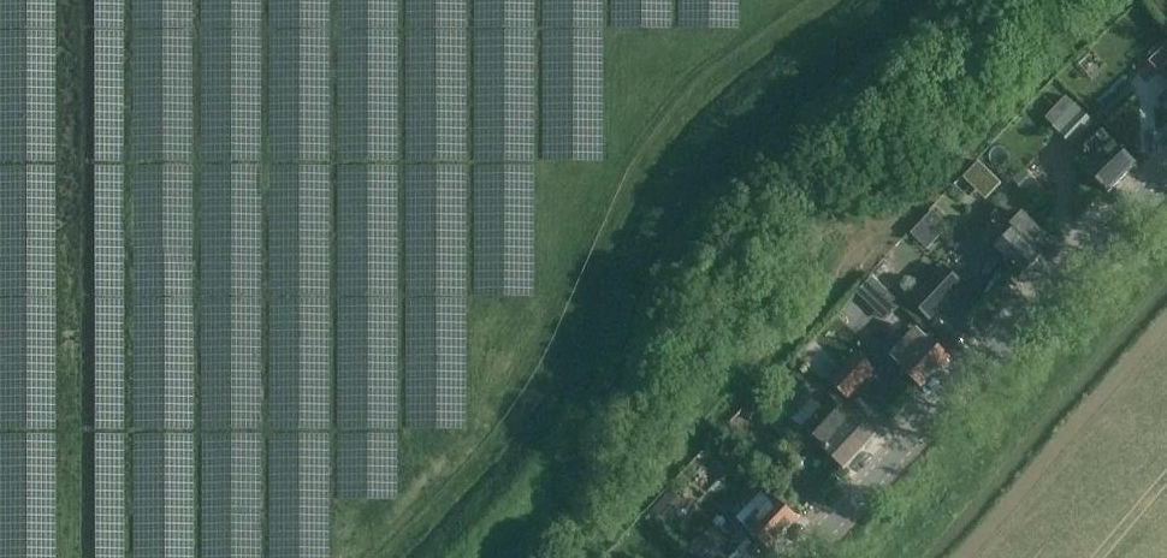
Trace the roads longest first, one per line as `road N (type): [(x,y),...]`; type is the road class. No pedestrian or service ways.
road 1 (tertiary): [(1166,172),(799,557)]

